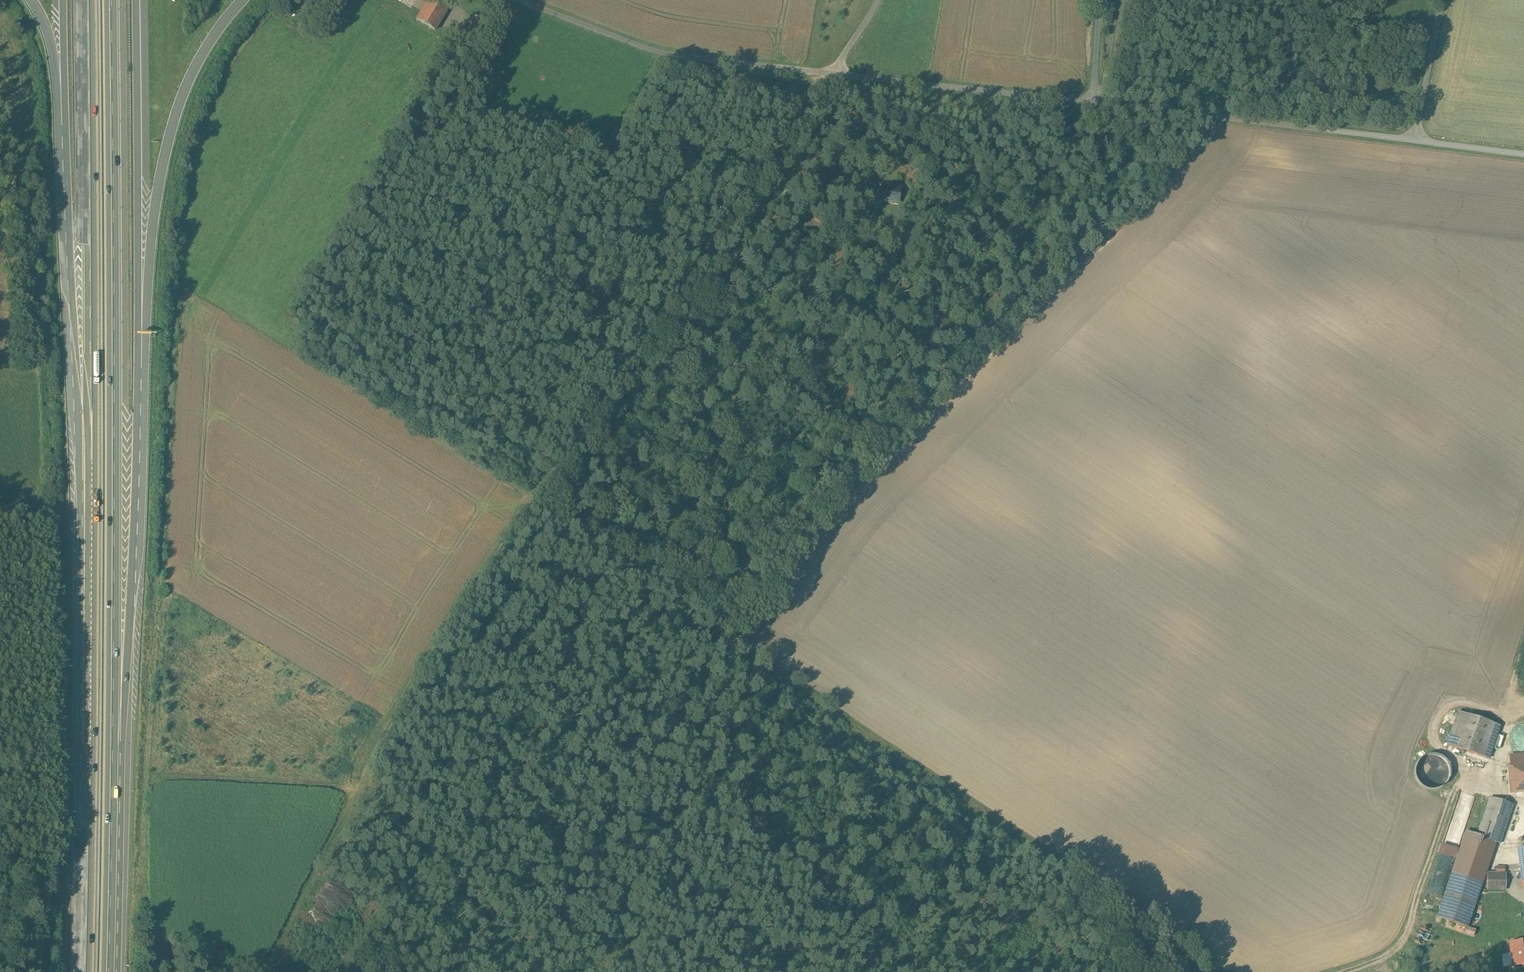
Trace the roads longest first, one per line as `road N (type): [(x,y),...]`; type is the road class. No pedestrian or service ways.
road 1 (track): [(356,971),(364,787),(380,732),(825,72)]
road 2 (motorway): [(112,757),(111,0)]
road 3 (unclassified): [(1091,101),(674,53),(533,0)]
road 4 (motorway): [(87,0),(85,503)]
road 5 (motorway): [(85,503),(85,971)]
road 6 (unclassified): [(1091,101),(1523,154)]
road 7 (motorway): [(136,395),(164,152),(195,68),(242,0)]
road 8 (motorway): [(136,395),(137,0)]
road 9 (motorway): [(112,757),(124,665),(136,395)]
road 10 (motorway): [(66,226),(75,478),(85,503)]
road 11 (motorway): [(30,0),(57,87),(66,226)]
road 12 (motorway): [(62,0),(66,226)]
road 13 (motorway): [(107,971),(112,757)]

